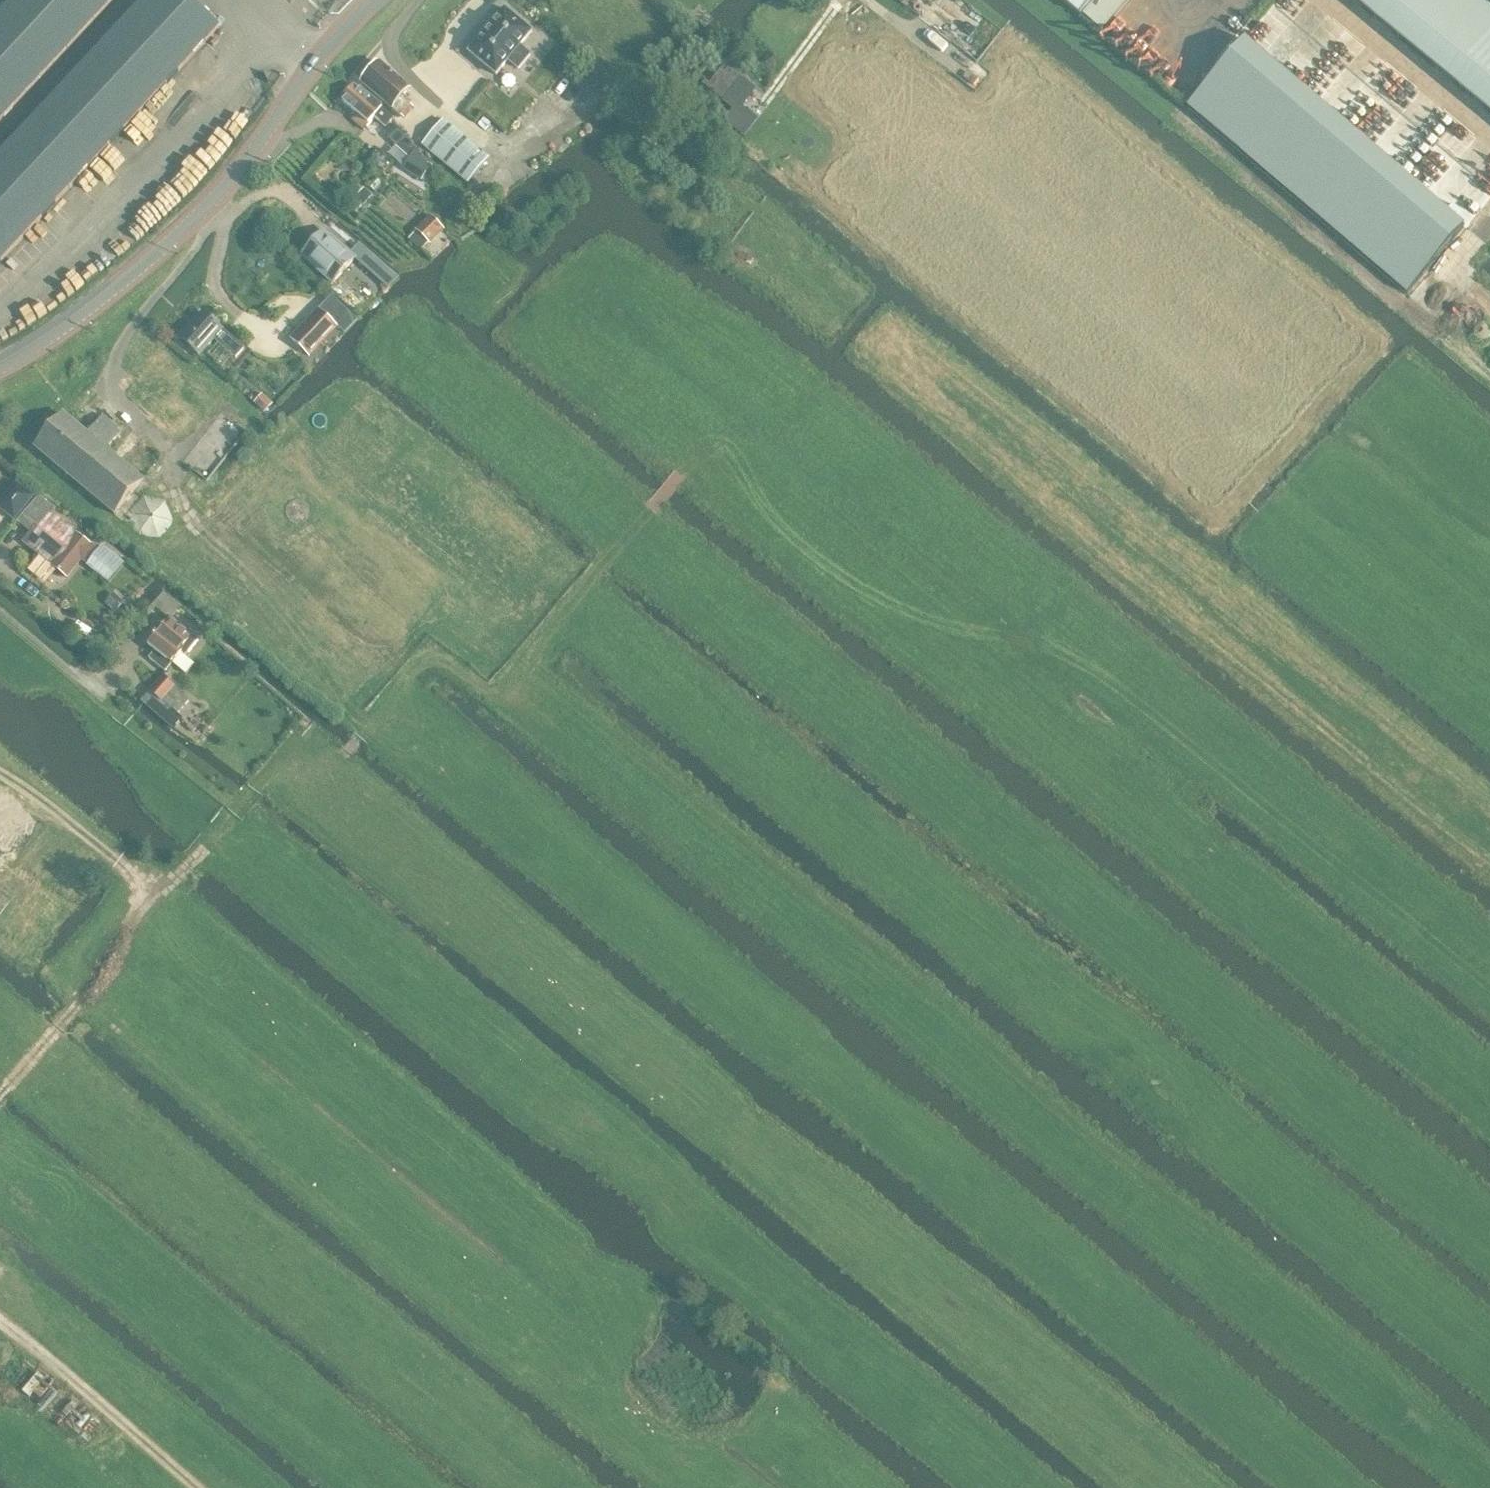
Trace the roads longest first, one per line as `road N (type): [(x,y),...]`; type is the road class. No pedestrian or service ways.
road 1 (track): [(1489,1459),(524,659),(307,494),(245,548),(188,501)]
road 2 (track): [(687,468),(490,702),(430,651),(334,761),(261,779),(168,885),(150,883),(91,998),(0,1100)]
road 3 (tertiary): [(374,0),(173,241),(0,368)]
road 4 (track): [(0,1331),(184,1487)]
road 5 (track): [(1489,164),(1397,87),(1380,38),(1334,0)]
road 6 (track): [(235,808),(90,691)]
road 7 (track): [(150,883),(82,822),(0,791)]

